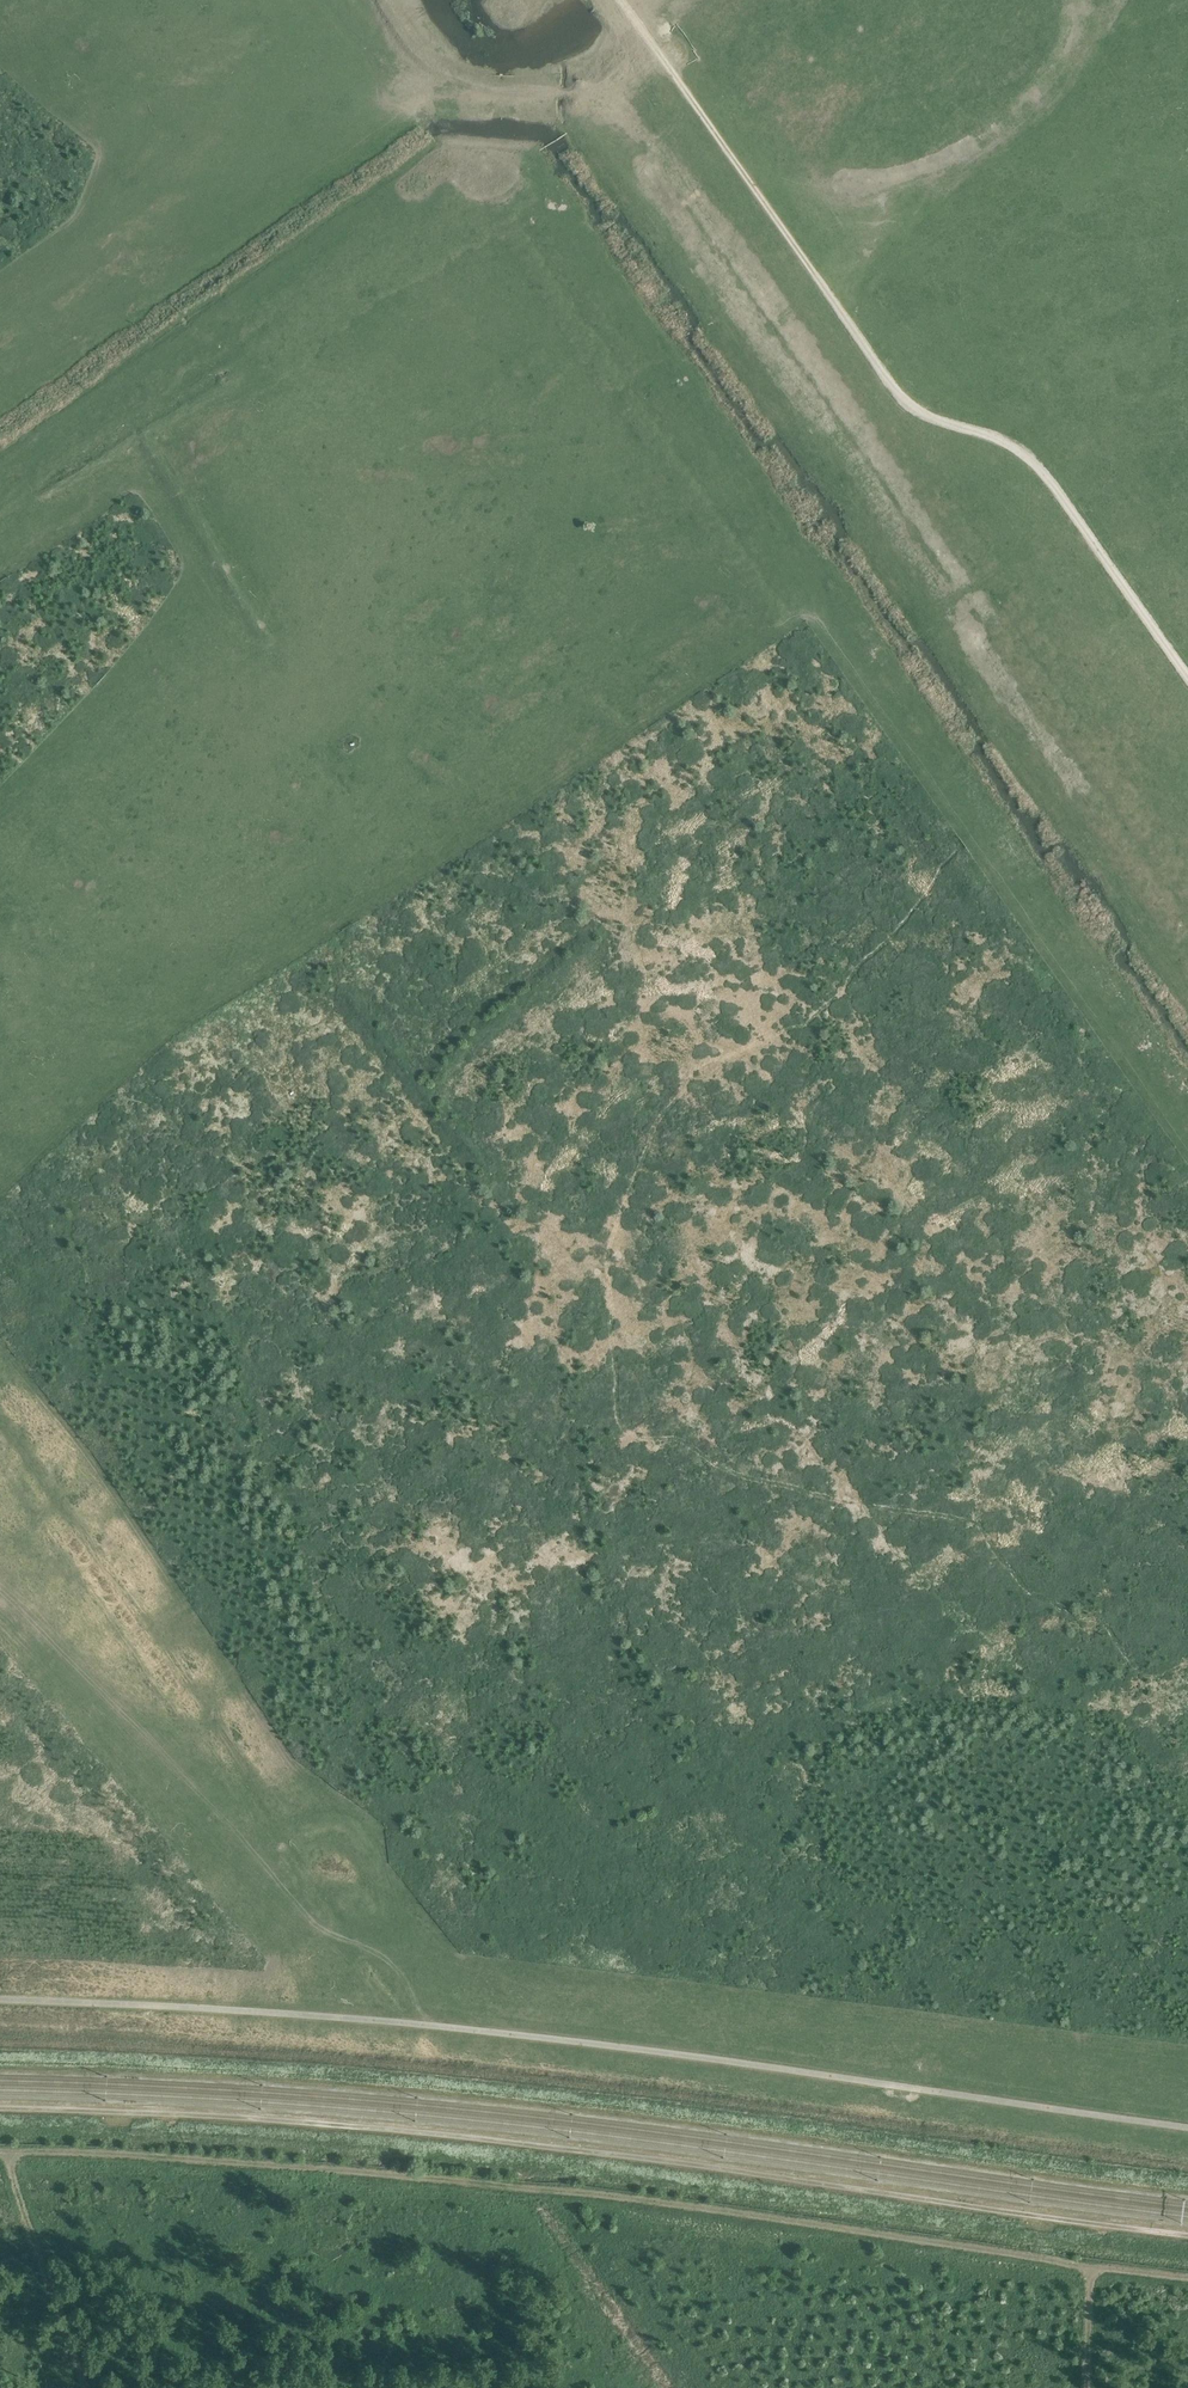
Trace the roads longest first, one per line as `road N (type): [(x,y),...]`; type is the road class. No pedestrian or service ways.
road 1 (track): [(0,2110),(339,2124),(657,2160),(1187,2235)]
road 2 (track): [(1187,667),(1036,461),(1010,441),(925,411),(899,389),(619,0)]

